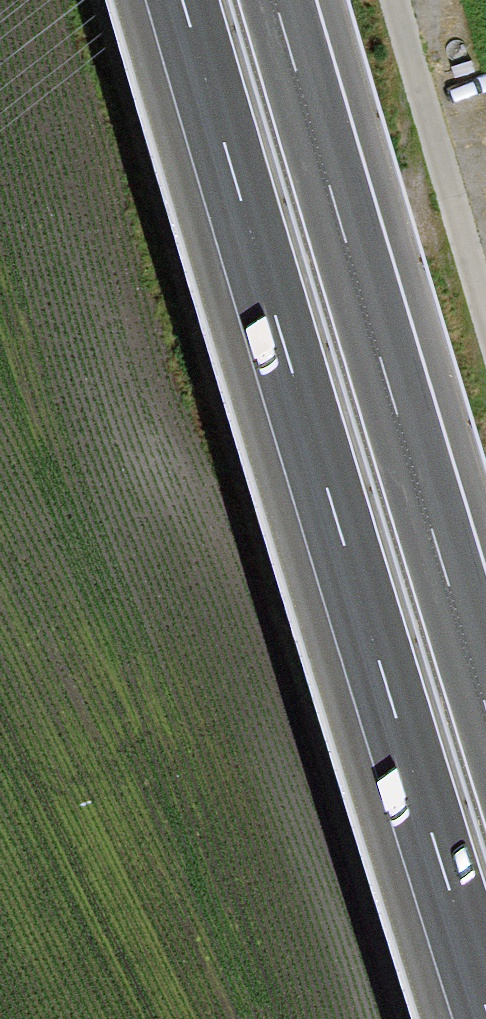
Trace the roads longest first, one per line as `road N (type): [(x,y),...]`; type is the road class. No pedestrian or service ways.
road 1 (motorway): [(181,0),(485,1018)]
road 2 (motorway): [(485,687),(279,0)]

